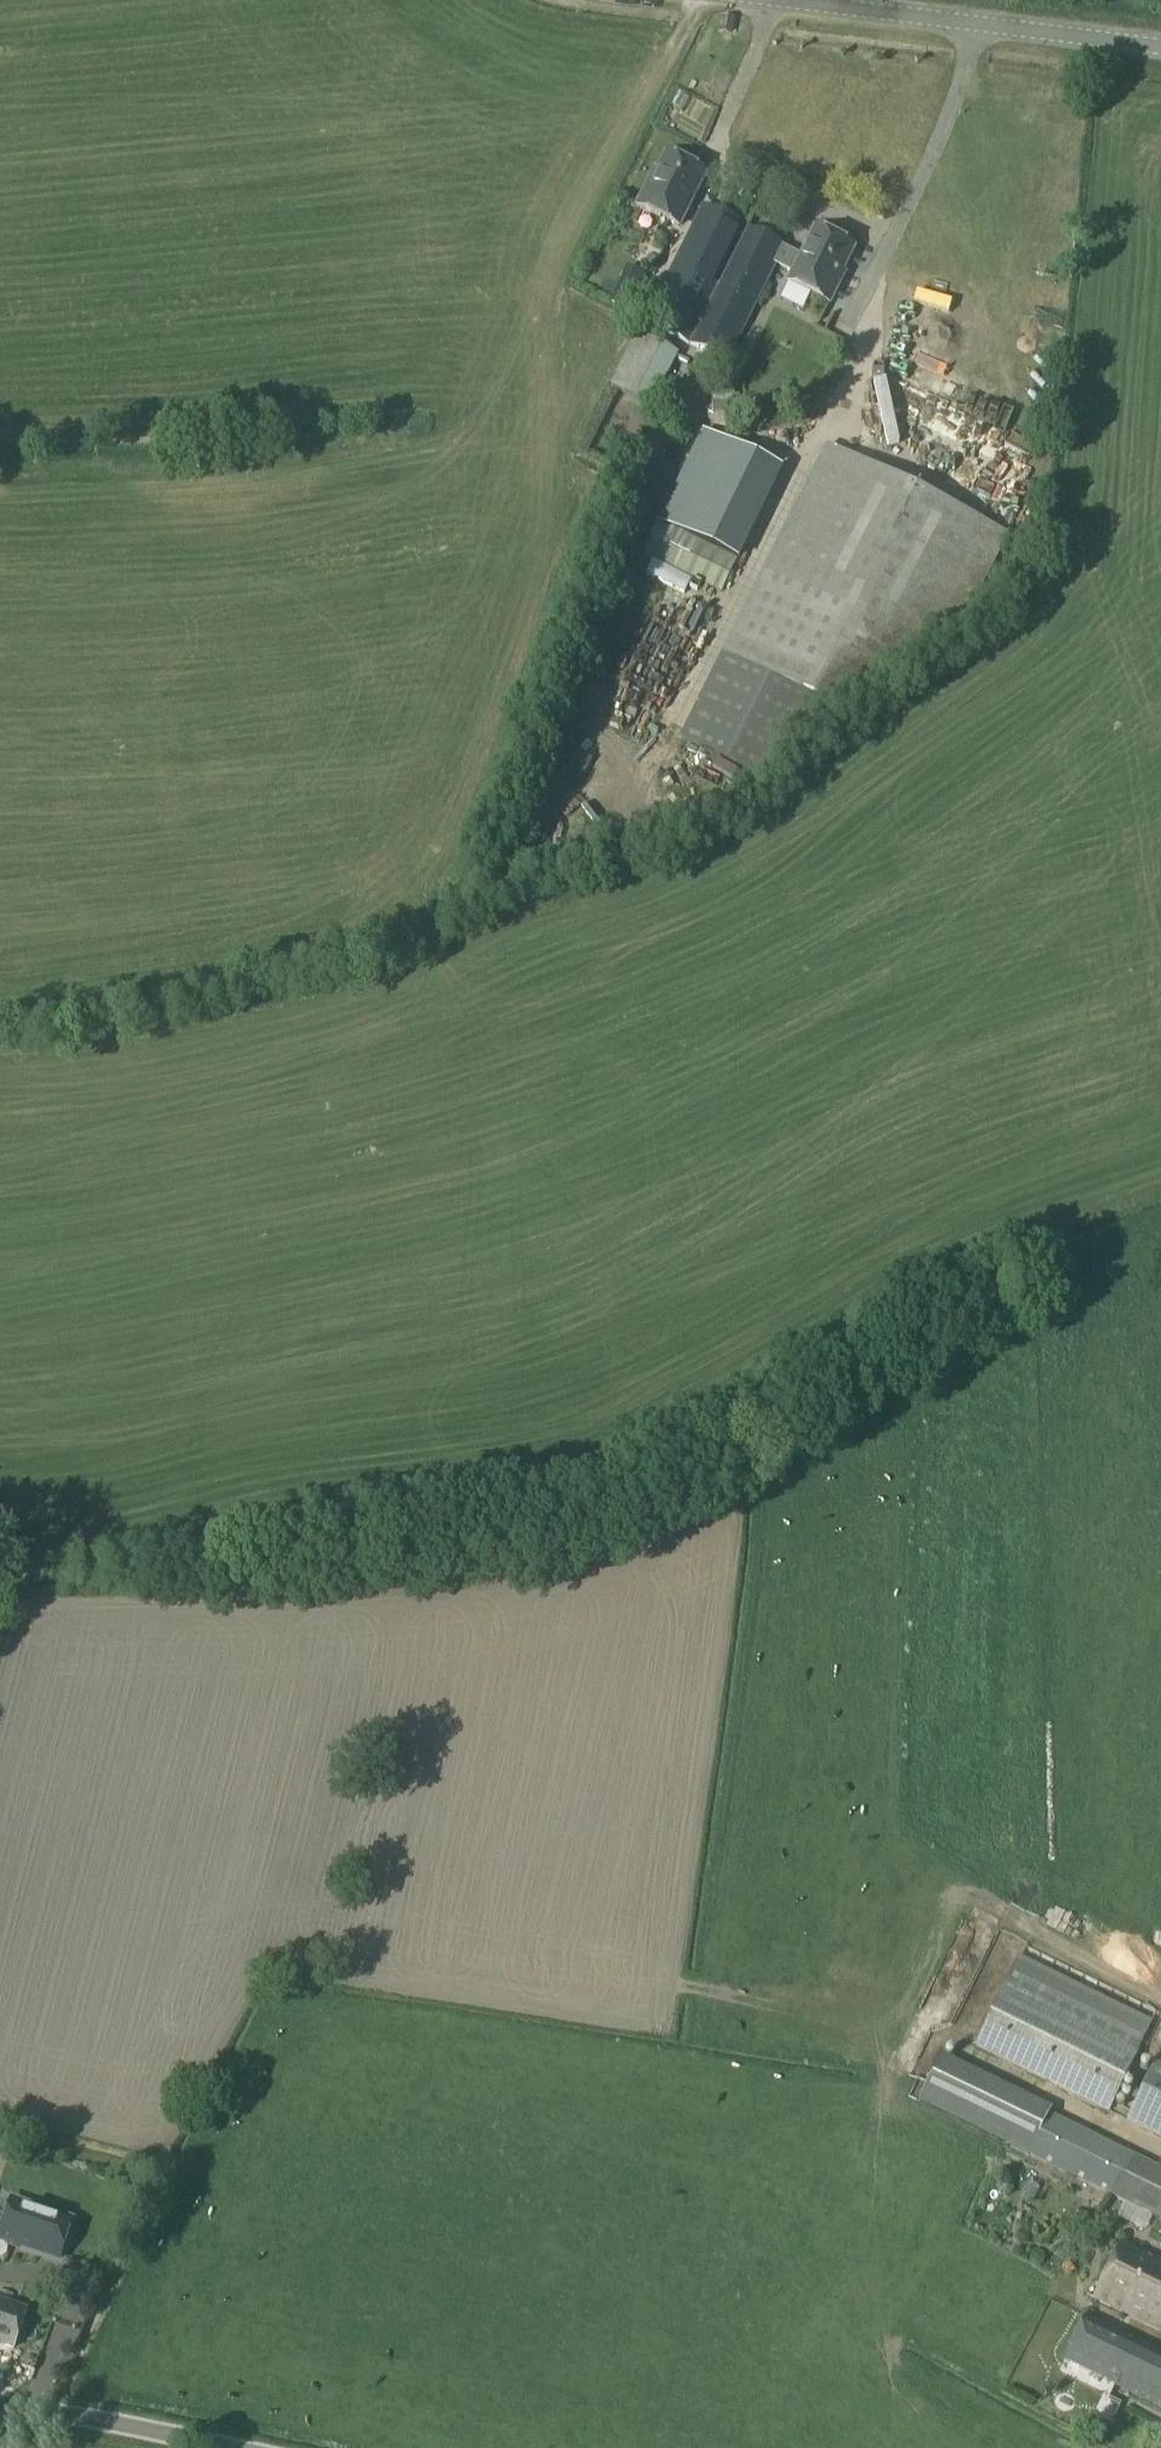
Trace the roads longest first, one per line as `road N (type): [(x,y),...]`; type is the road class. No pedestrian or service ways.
road 1 (unclassified): [(1160,56),(747,0)]
road 2 (unclassified): [(178,2447),(0,2408)]

